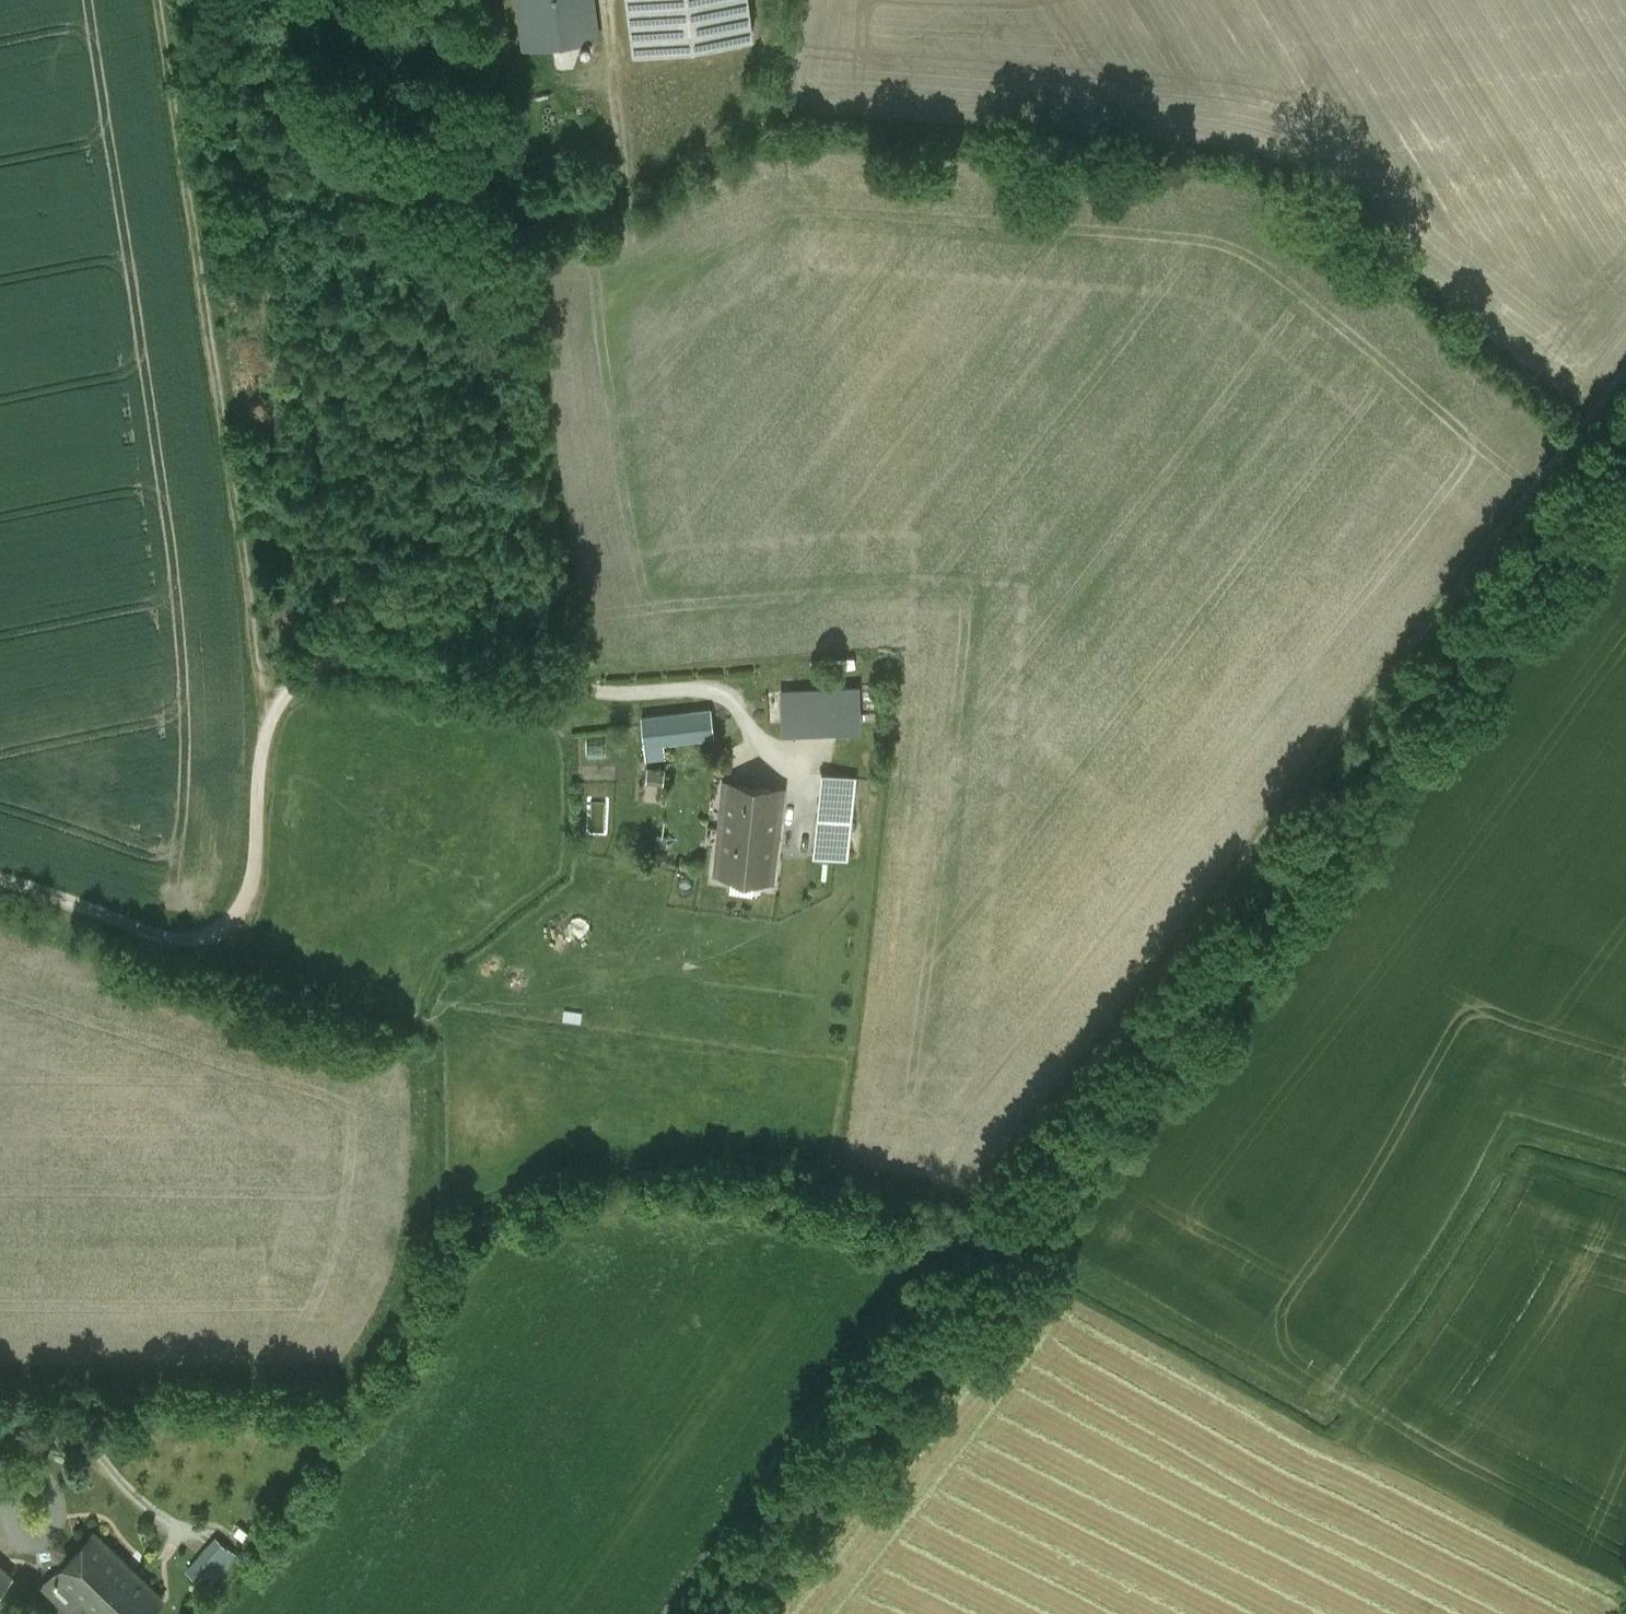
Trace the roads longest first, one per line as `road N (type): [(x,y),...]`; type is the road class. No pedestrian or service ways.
road 1 (track): [(264,732),(161,0)]

